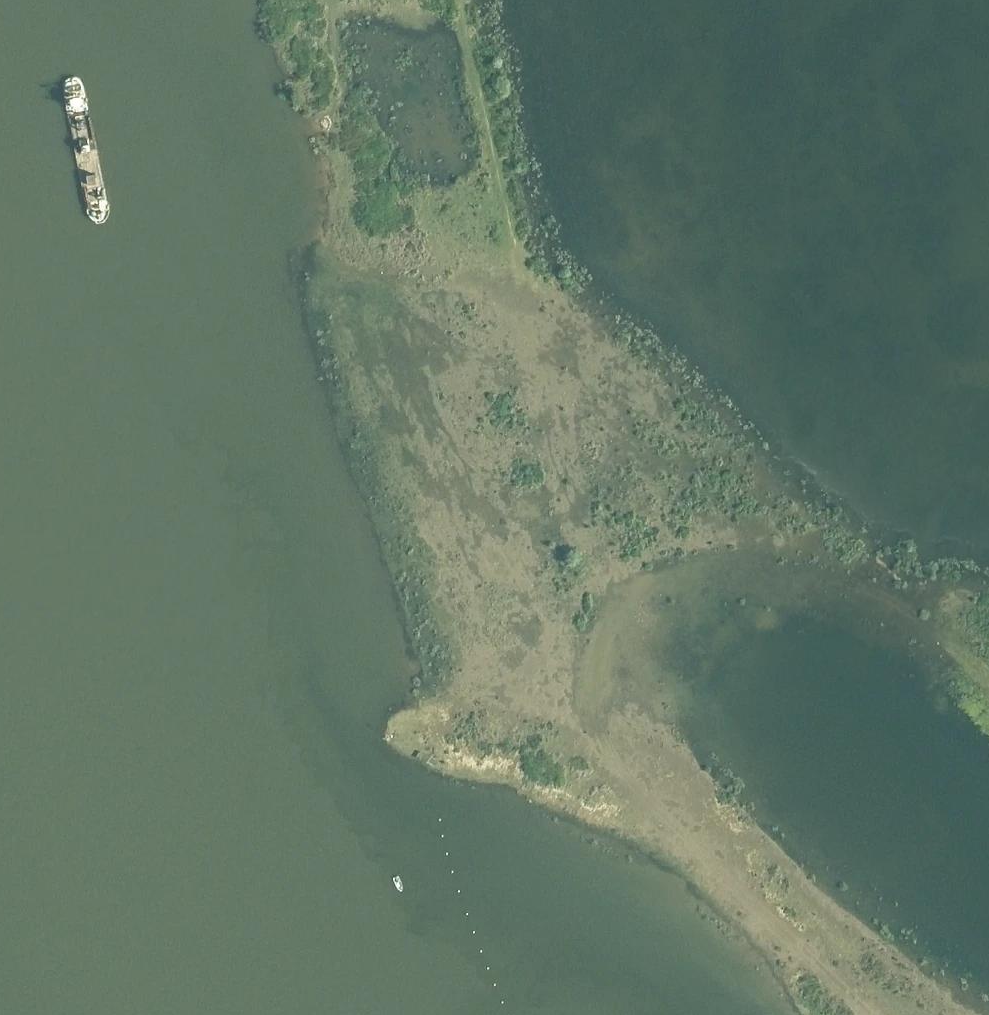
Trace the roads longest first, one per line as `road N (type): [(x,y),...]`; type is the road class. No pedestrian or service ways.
road 1 (track): [(876,1014),(628,777),(597,716),(594,689),(608,631),(631,600),(669,572),(710,563),(763,567),(895,598),(988,673)]

